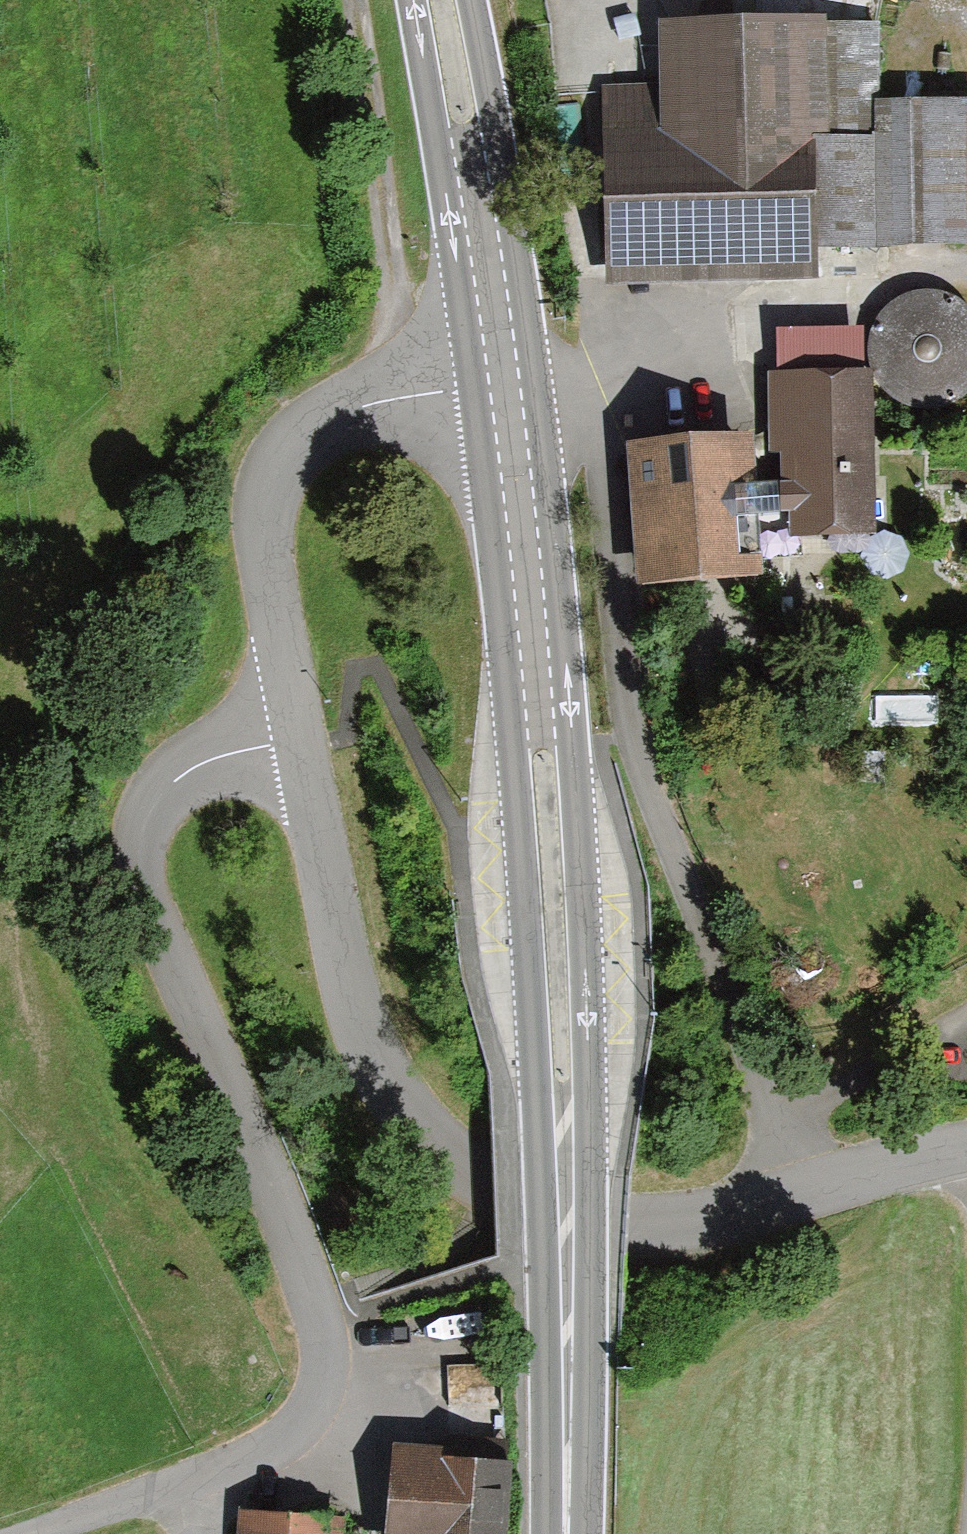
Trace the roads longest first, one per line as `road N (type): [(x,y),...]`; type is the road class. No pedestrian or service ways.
road 1 (unclassified): [(292,727),(209,749),(133,795),(129,883),(289,1230),(324,1371),(274,1449),(13,1533)]
road 2 (primary): [(566,1533),(554,884),(499,380)]
road 3 (track): [(776,1191),(743,1008),(633,691),(593,378)]
road 4 (residential): [(629,1223),(477,1161),(405,1120),(359,1028),(292,727)]
road 5 (unclassified): [(499,380),(377,387),(299,417),(270,503),(292,727)]
road 6 (track): [(356,0),(427,384)]
road 7 (primary): [(499,380),(438,0)]
road 8 (residential): [(629,1223),(966,1148)]

